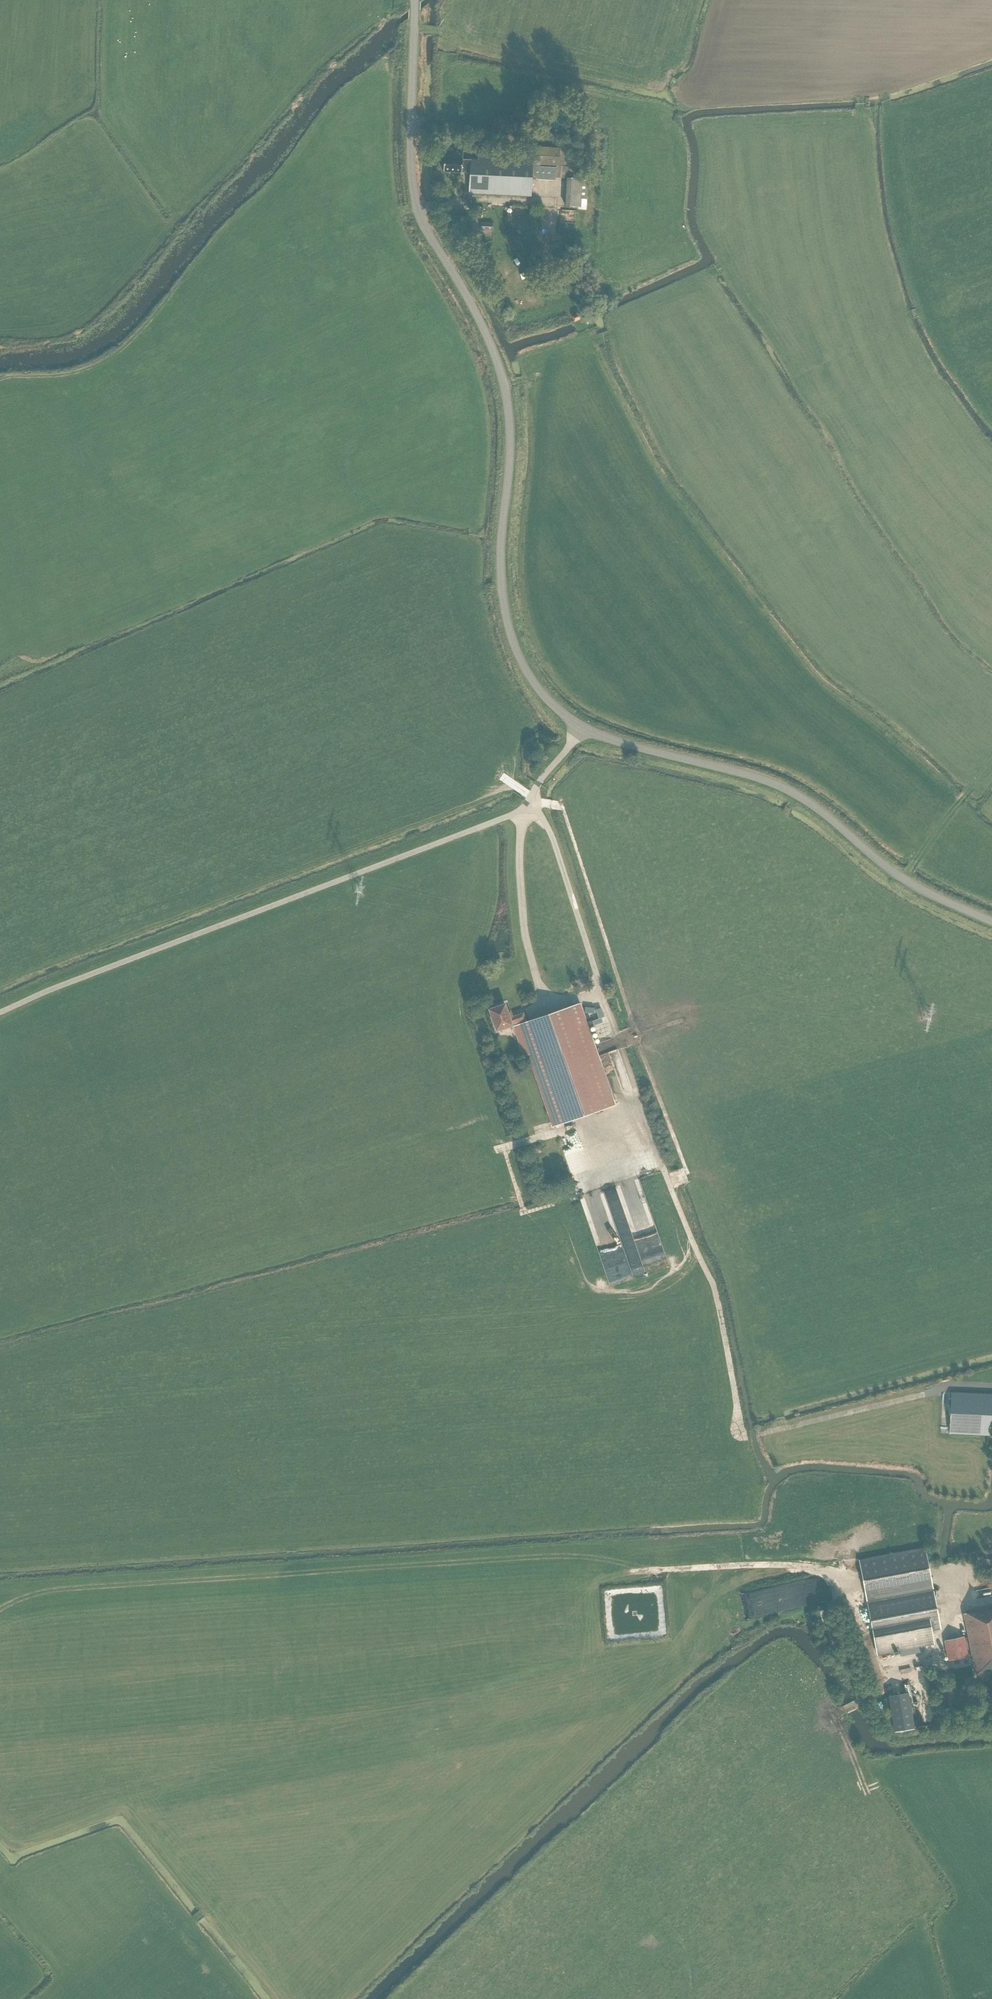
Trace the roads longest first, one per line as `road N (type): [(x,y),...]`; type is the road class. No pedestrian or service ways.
road 1 (tertiary): [(584,729),(534,684),(509,631),(501,563),(508,406),(486,336),(415,198),(414,0)]
road 2 (tertiary): [(991,922),(909,883),(779,786),(584,729)]

